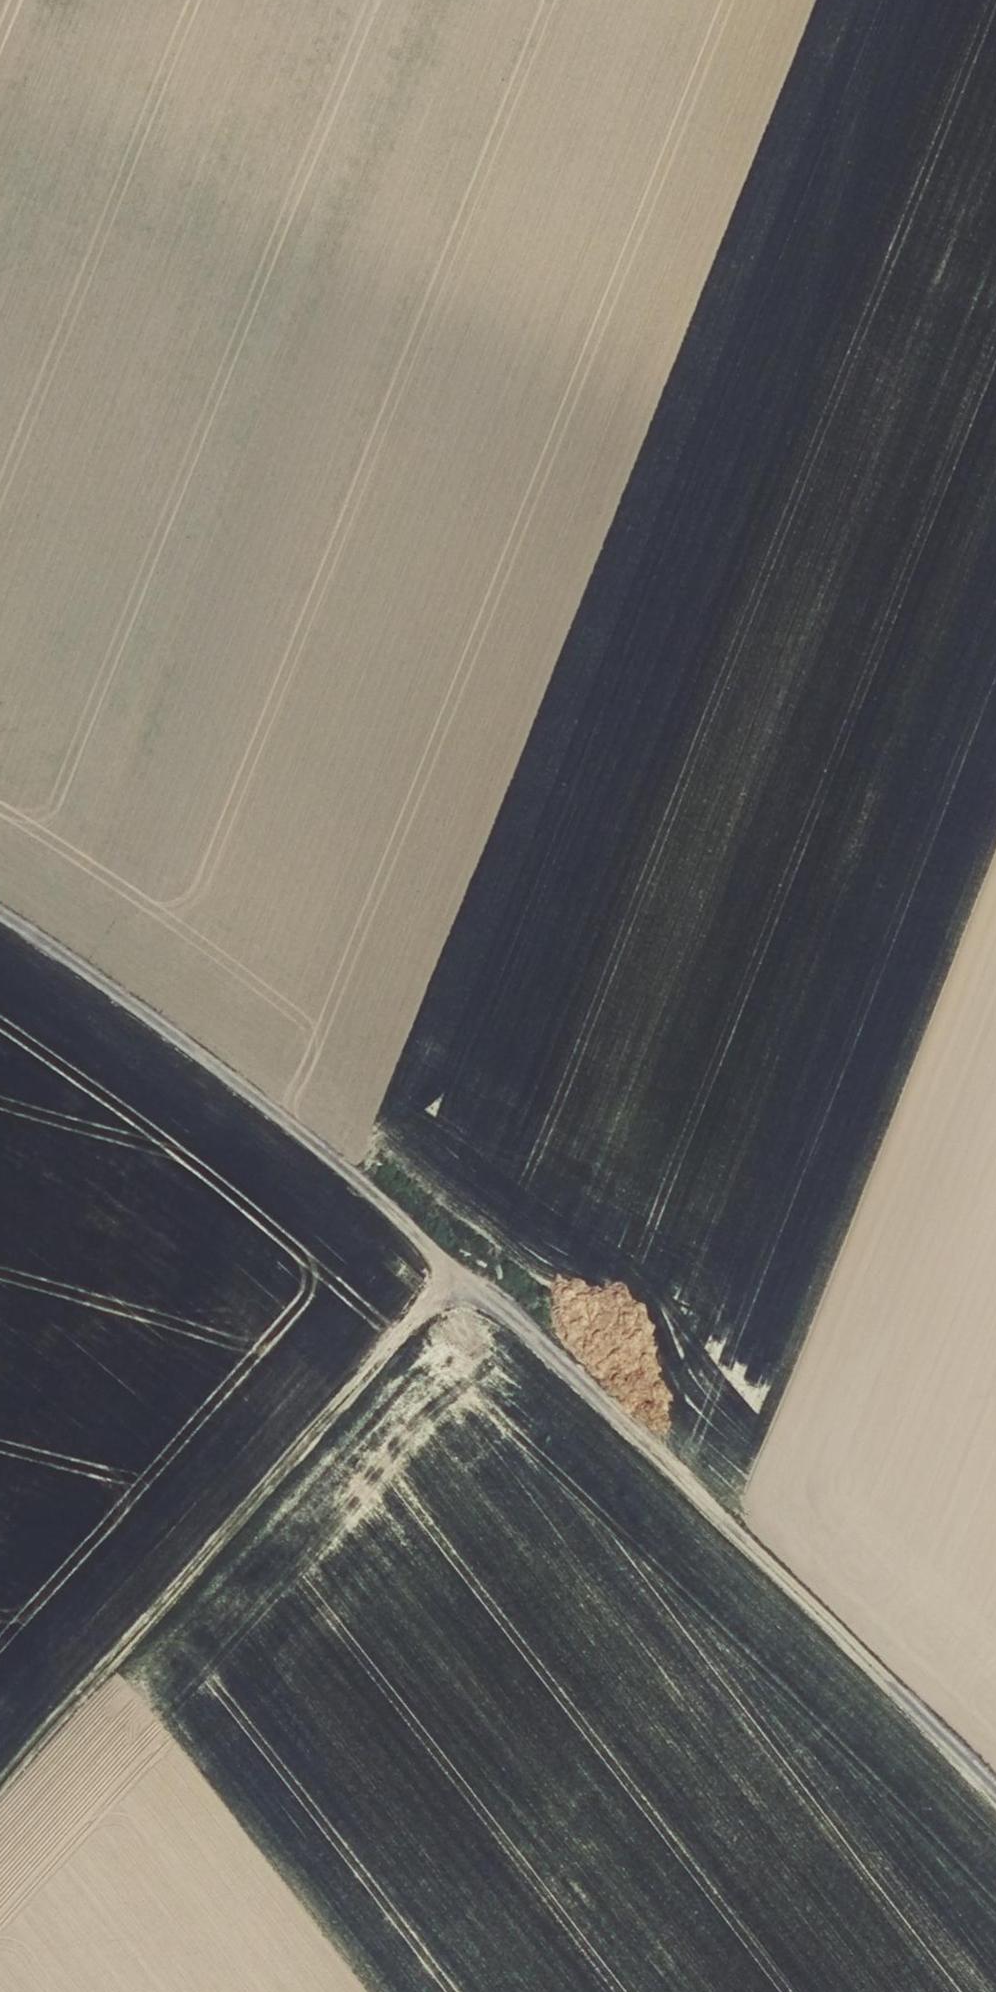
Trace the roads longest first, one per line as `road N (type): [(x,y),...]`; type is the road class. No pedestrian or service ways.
road 1 (track): [(440,1260),(803,1591),(995,1789)]
road 2 (track): [(0,1783),(404,1325),(440,1260)]
road 3 (track): [(0,929),(95,988),(440,1260)]

